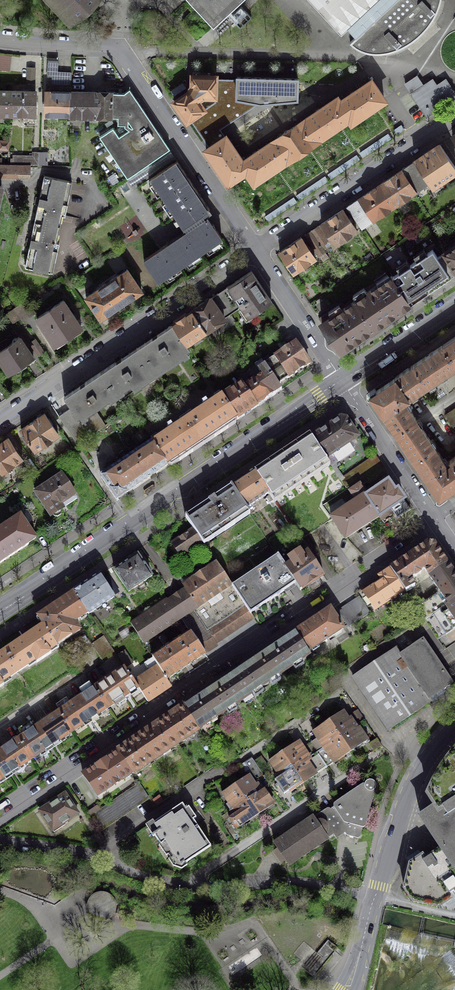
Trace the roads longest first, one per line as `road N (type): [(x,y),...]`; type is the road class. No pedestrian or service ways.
road 1 (residential): [(0,823),(440,528)]
road 2 (tertiary): [(343,381),(0,610)]
road 3 (residential): [(374,898),(300,881),(186,885),(94,853),(0,841)]
road 4 (residential): [(0,39),(122,50),(256,249)]
road 5 (residential): [(256,249),(0,421)]
road 6 (residential): [(454,116),(256,249)]
road 7 (tertiary): [(454,723),(418,771),(374,898)]
road 8 (residential): [(343,381),(440,528)]
road 9 (residential): [(256,249),(343,381)]
road 10 (tertiary): [(454,306),(343,381)]

